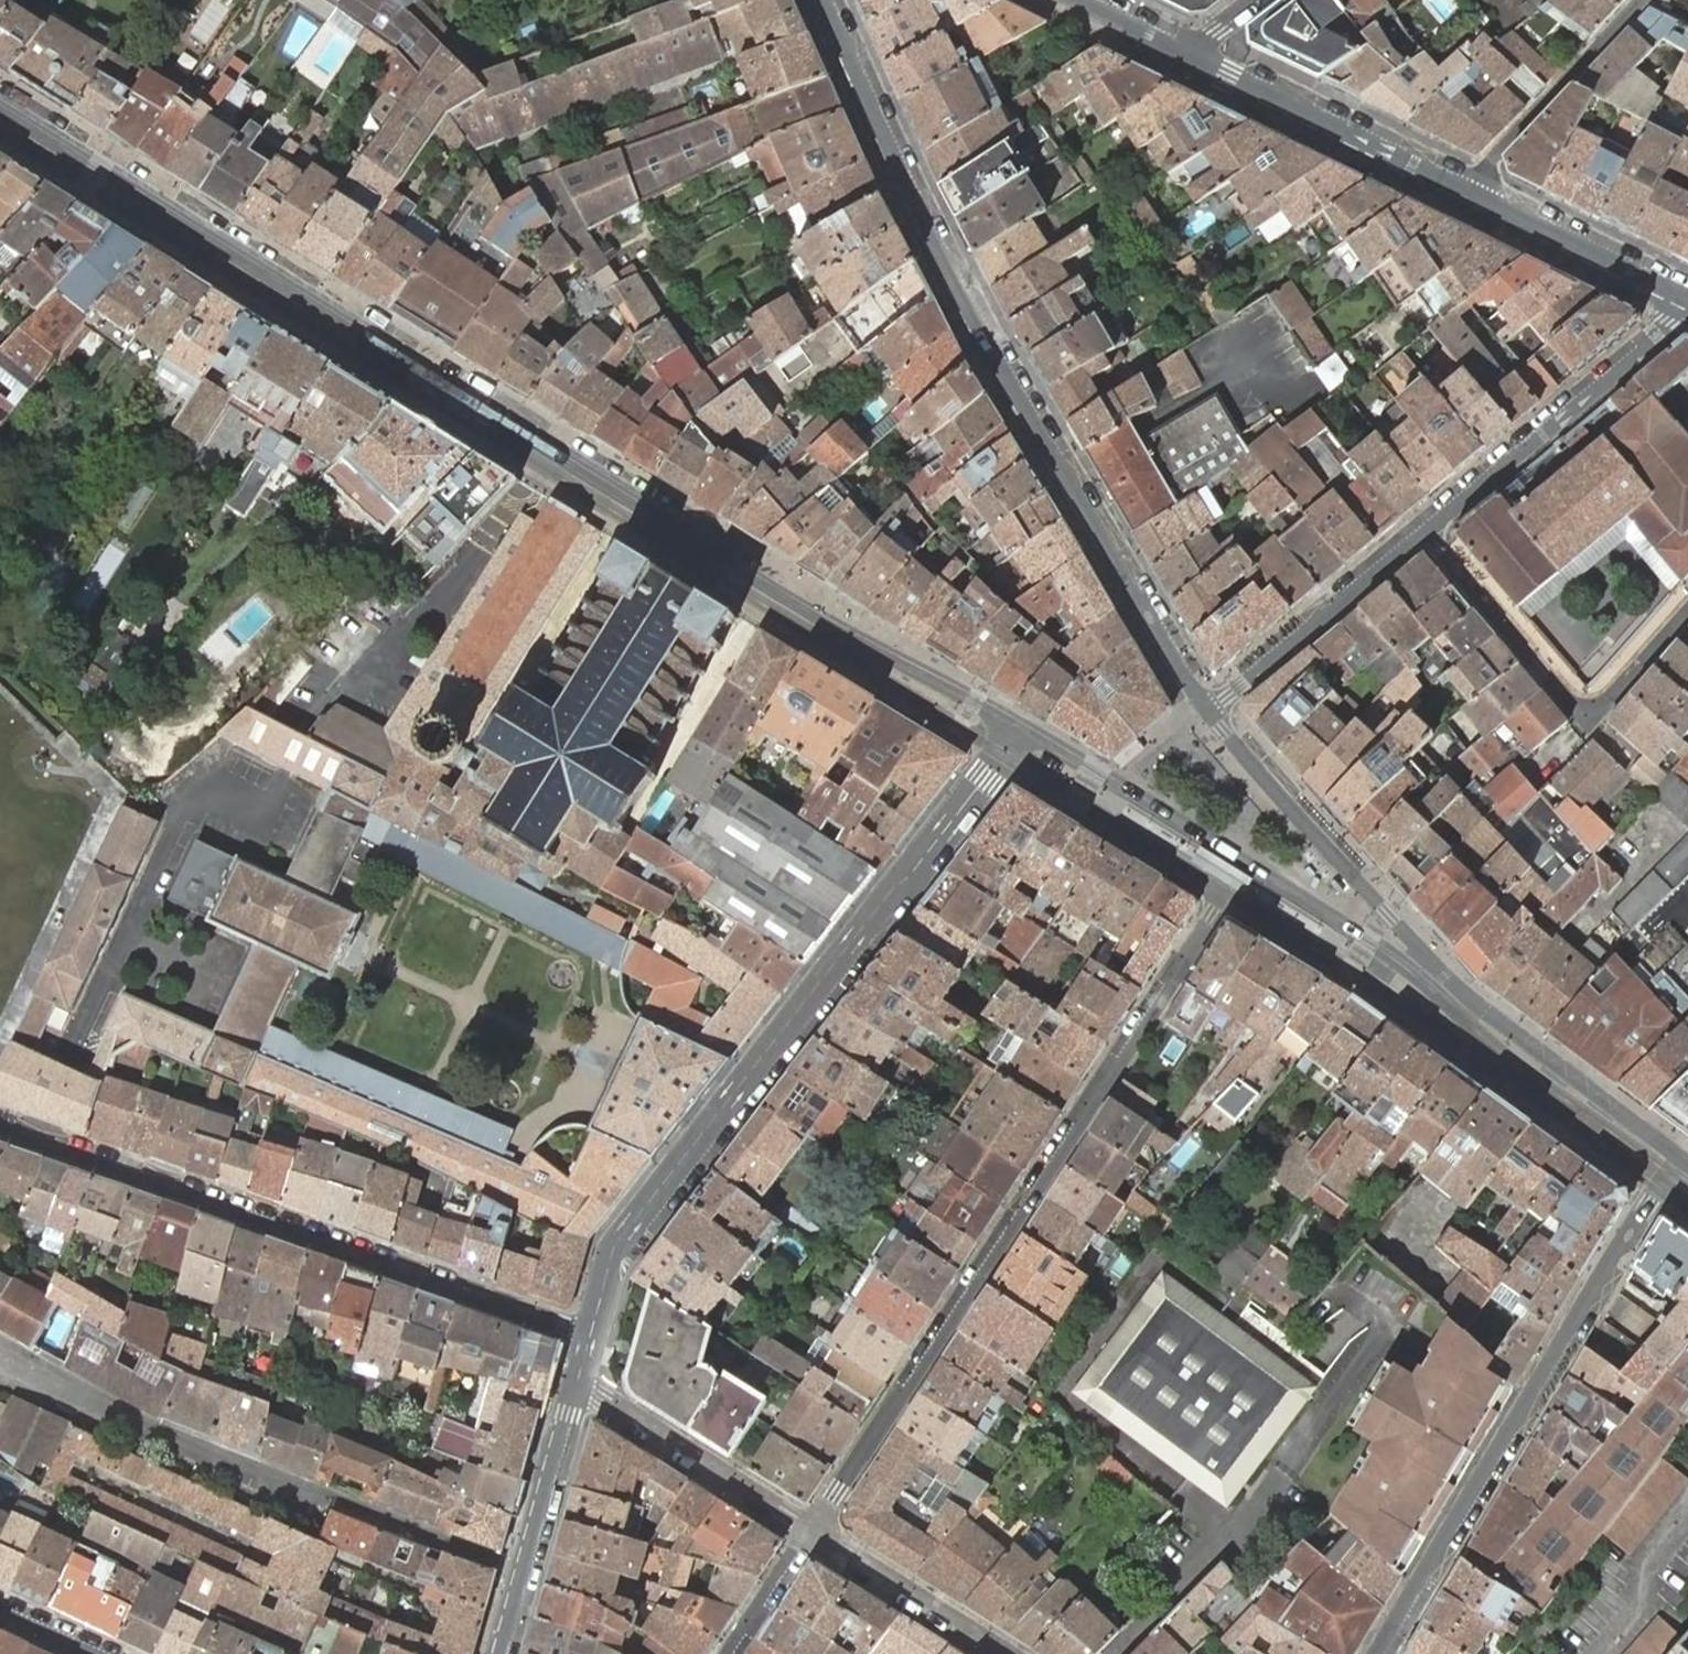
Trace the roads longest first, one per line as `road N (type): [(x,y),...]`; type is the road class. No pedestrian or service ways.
road 1 (secondary): [(1020,726),(742,570),(0,109)]
road 2 (residential): [(1003,753),(1212,883),(1213,913),(810,1531)]
road 3 (tertiary): [(1208,710),(989,344),(827,0)]
road 4 (tertiary): [(1003,753),(624,1236),(590,1336)]
road 5 (residential): [(0,1128),(590,1336)]
road 6 (residential): [(1682,1159),(1381,1653)]
road 7 (residential): [(0,1352),(159,1432),(525,1571)]
road 8 (secondary): [(1453,983),(1368,941),(1020,726)]
road 9 (residential): [(1427,529),(1588,711),(1687,602)]
road 10 (tertiary): [(1453,983),(1208,710)]
road 11 (residential): [(1685,299),(1670,323),(1427,529)]
road 12 (secondary): [(1197,58),(1475,195)]
road 13 (secondary): [(1682,1159),(1453,983)]
road 14 (residential): [(1427,529),(1208,710)]
road 15 (residential): [(810,1531),(576,1387)]
road 16 (residential): [(1641,0),(1492,159),(1475,195)]
road 17 (secondary): [(1475,195),(1685,299)]
road 18 (residential): [(1005,1653),(810,1531)]
road 19 (tertiary): [(576,1387),(525,1571)]
road 20 (residential): [(810,1531),(730,1653)]
road 21 (secondary): [(1078,0),(1197,58)]

